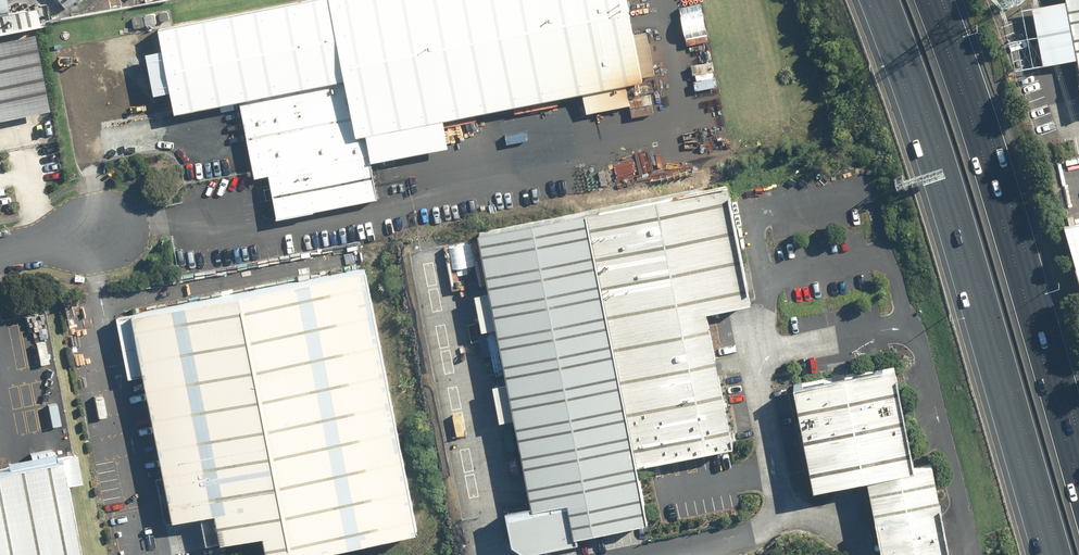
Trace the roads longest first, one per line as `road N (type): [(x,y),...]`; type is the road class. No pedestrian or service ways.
road 1 (motorway): [(1059,554),(950,179),(886,0)]
road 2 (motorway): [(927,0),(1078,487)]

